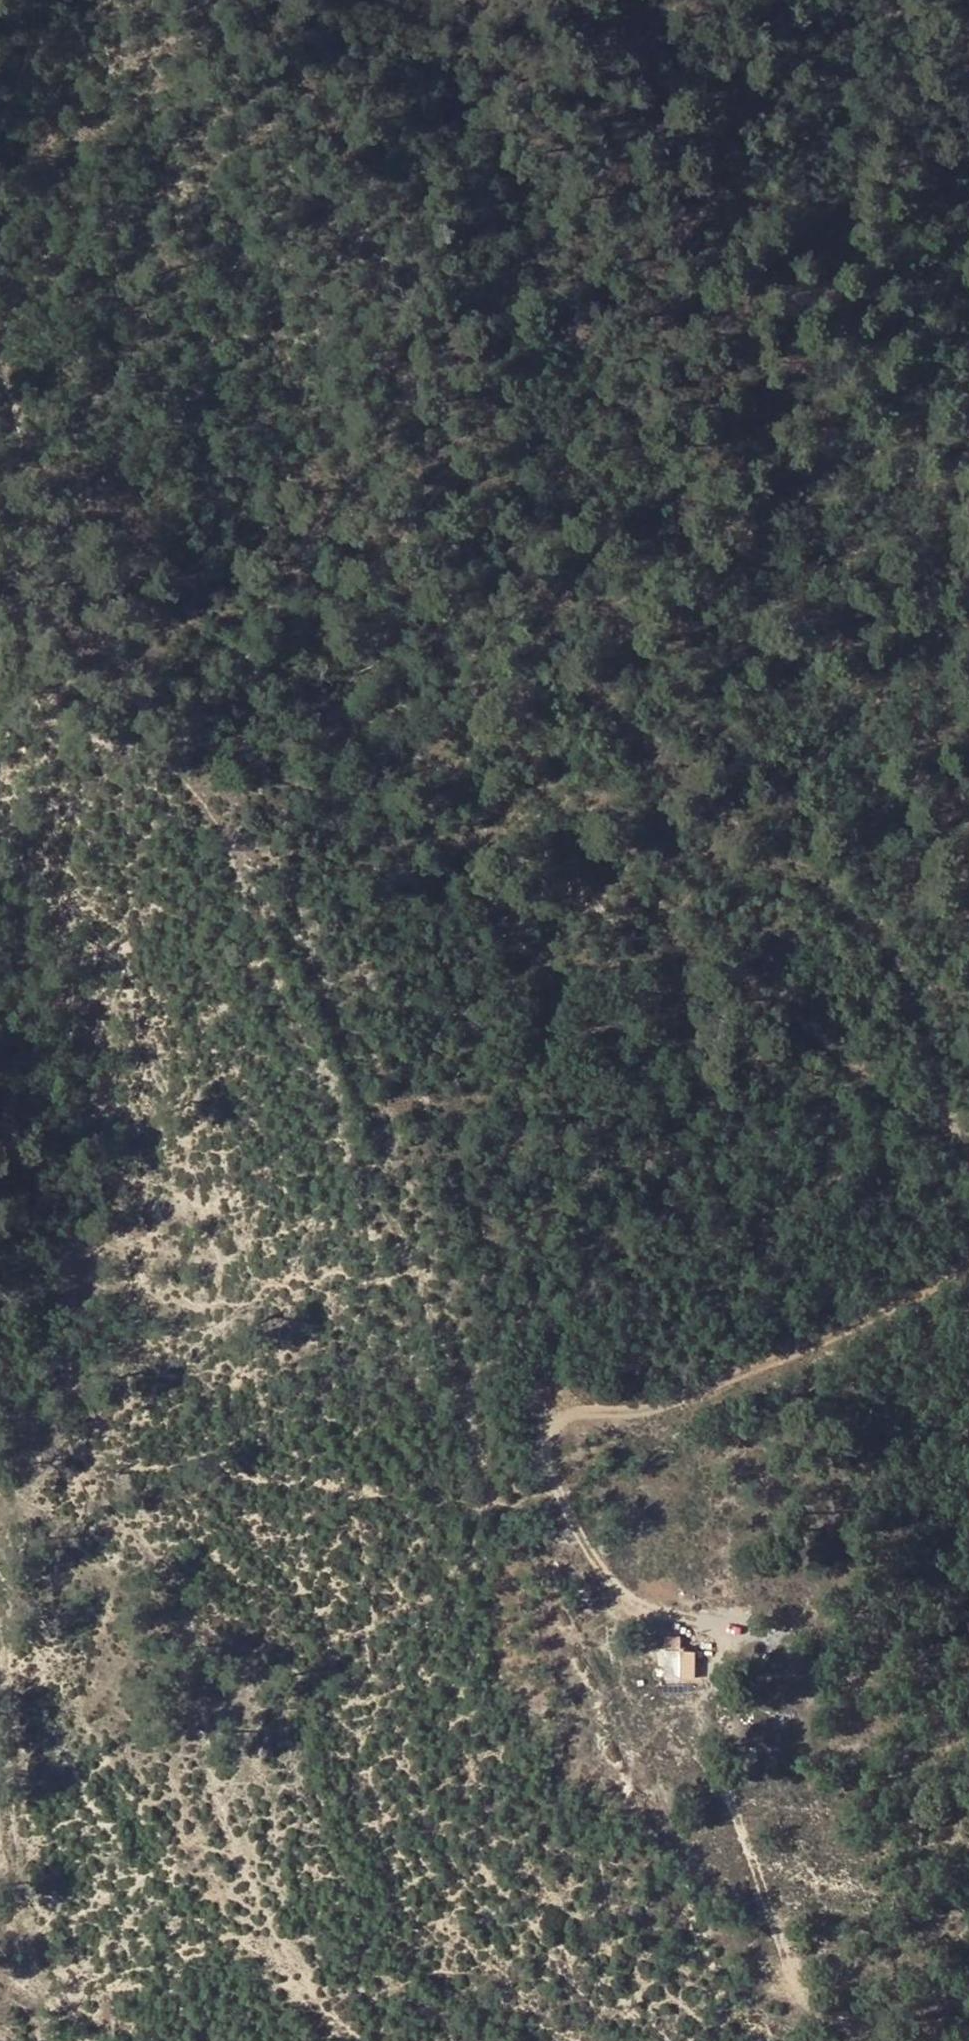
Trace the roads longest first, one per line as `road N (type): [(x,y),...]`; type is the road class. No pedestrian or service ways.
road 1 (track): [(968,1997),(846,2026),(801,1991),(732,1780),(733,1645),(720,1628),(651,1603),(621,1577),(561,1458),(560,1436),(586,1401),(644,1407),(683,1401),(968,1240)]
road 2 (track): [(28,0),(30,51),(0,134)]

